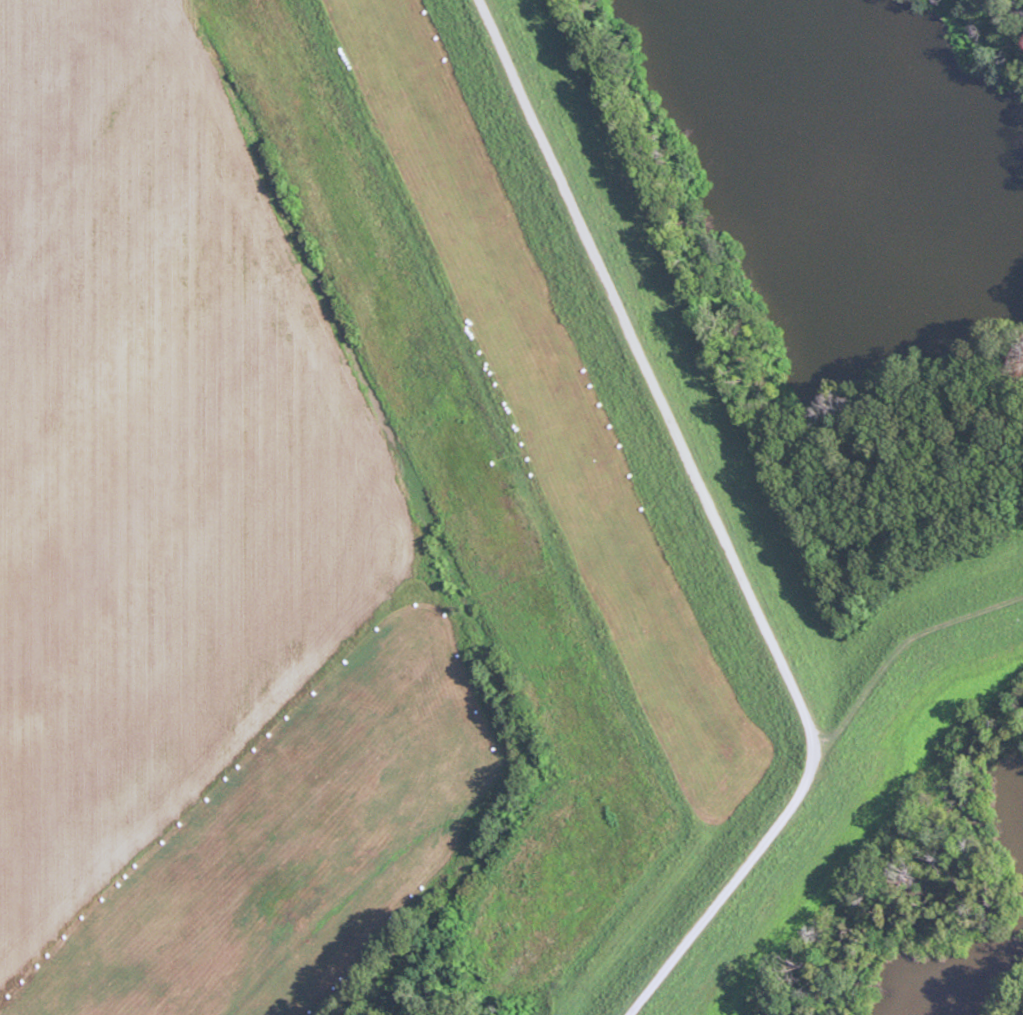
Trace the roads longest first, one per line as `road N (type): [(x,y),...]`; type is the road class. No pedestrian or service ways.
road 1 (residential): [(475,0),(810,736),(812,777),(626,1014)]
road 2 (residential): [(1022,597),(891,655),(811,752)]

